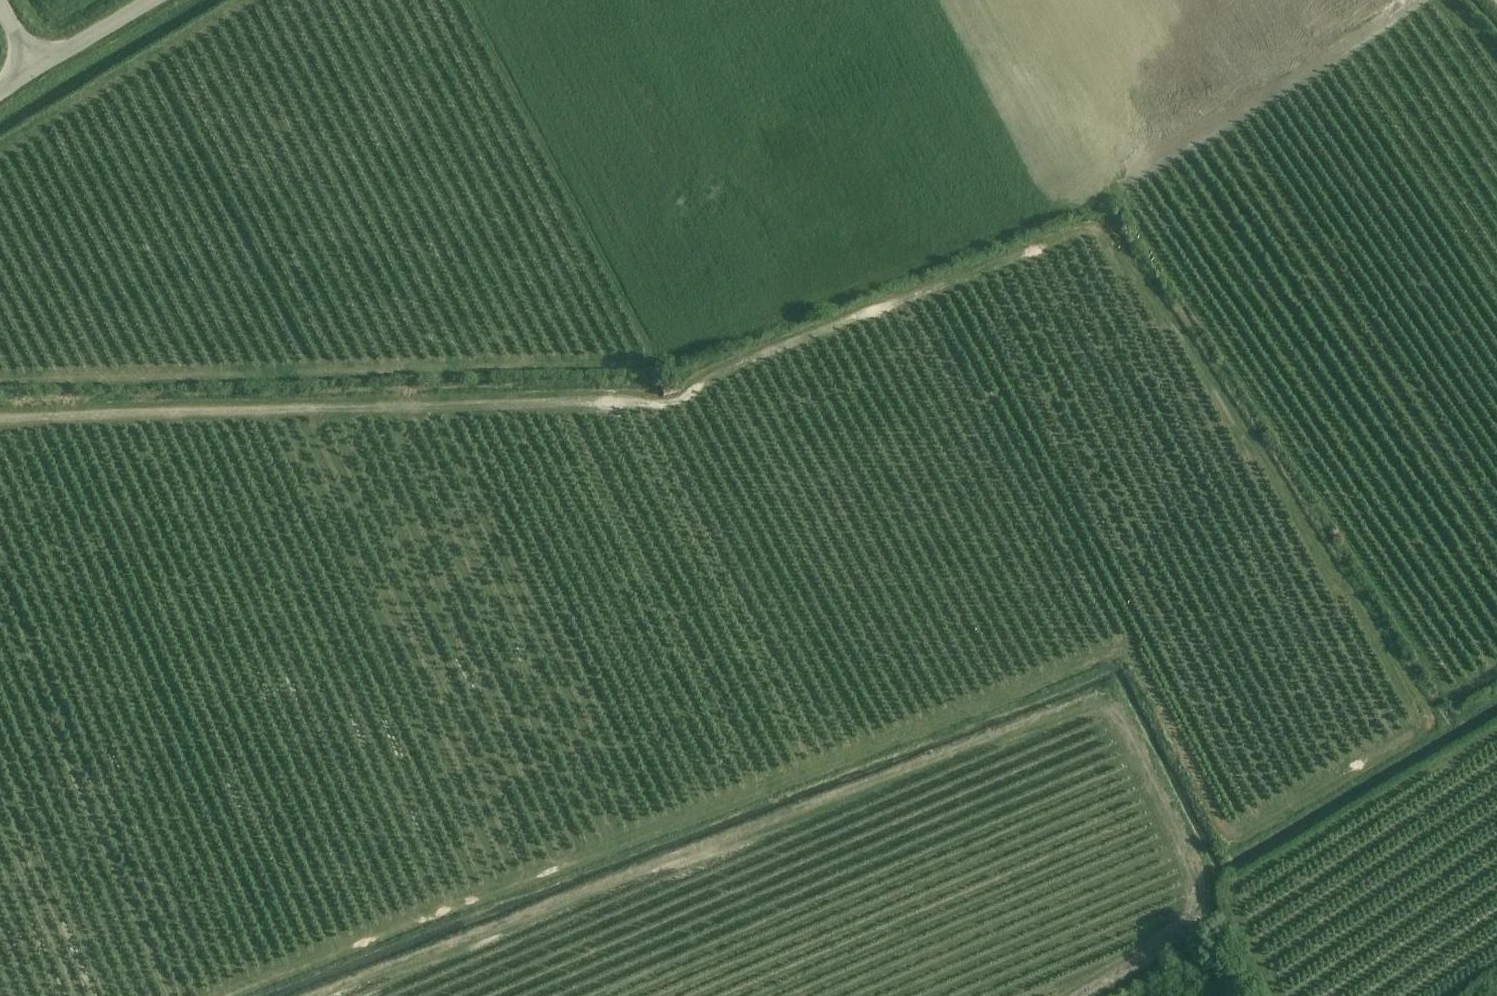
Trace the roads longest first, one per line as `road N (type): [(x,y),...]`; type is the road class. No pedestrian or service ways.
road 1 (unclassified): [(41,64),(149,0)]

